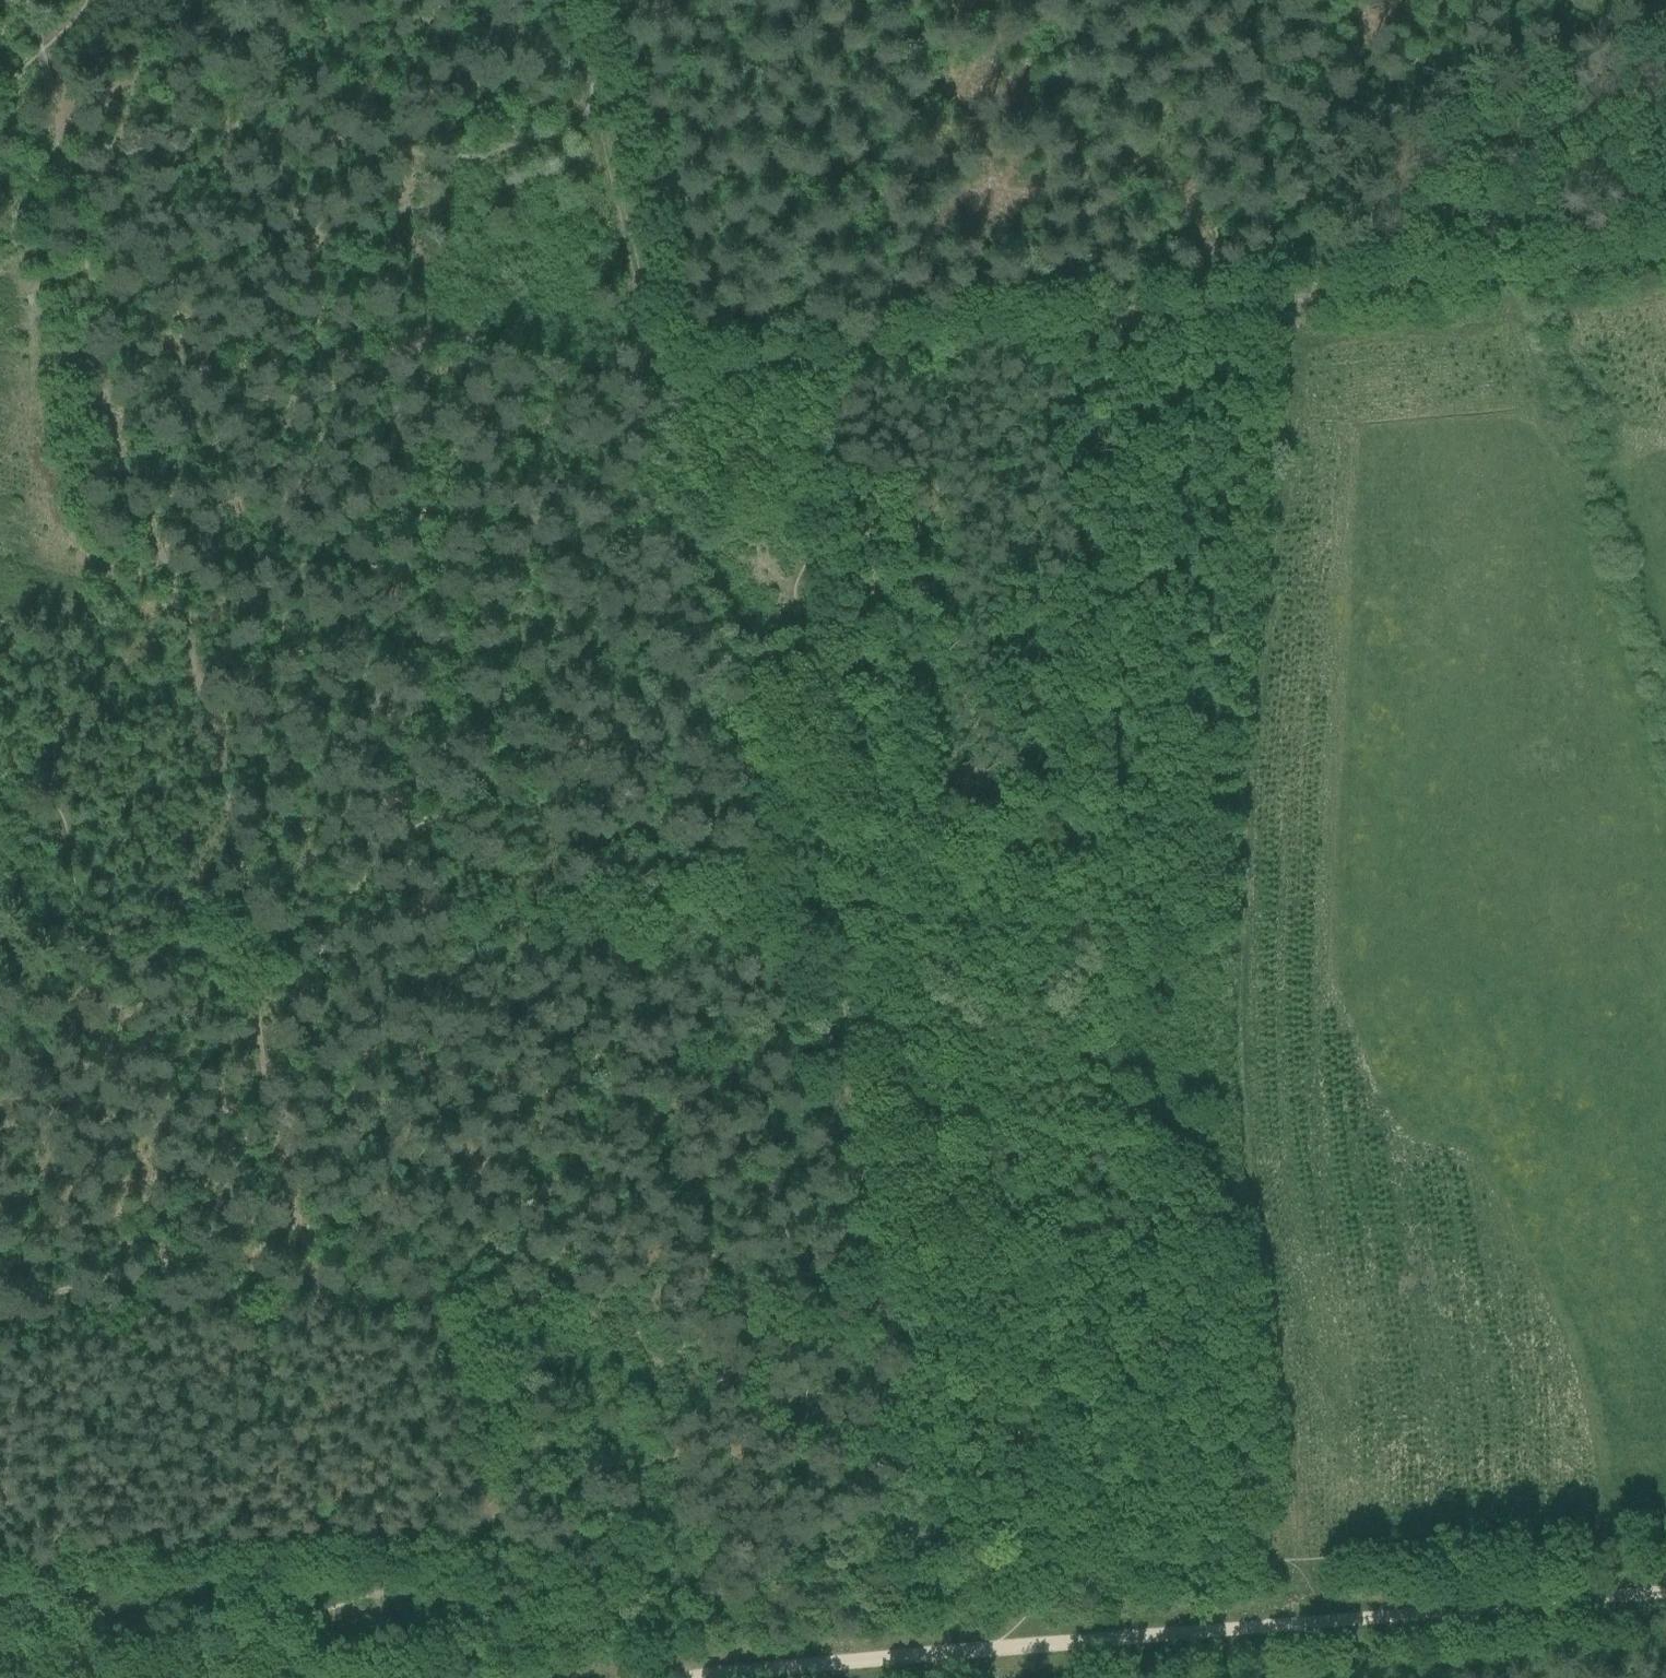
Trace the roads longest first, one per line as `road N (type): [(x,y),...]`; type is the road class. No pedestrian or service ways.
road 1 (track): [(710,368),(1665,247)]
road 2 (track): [(988,1654),(1665,1598)]
road 3 (track): [(591,108),(661,369),(710,368)]
road 4 (track): [(708,1677),(852,1666)]
road 5 (track): [(852,1666),(988,1654)]

